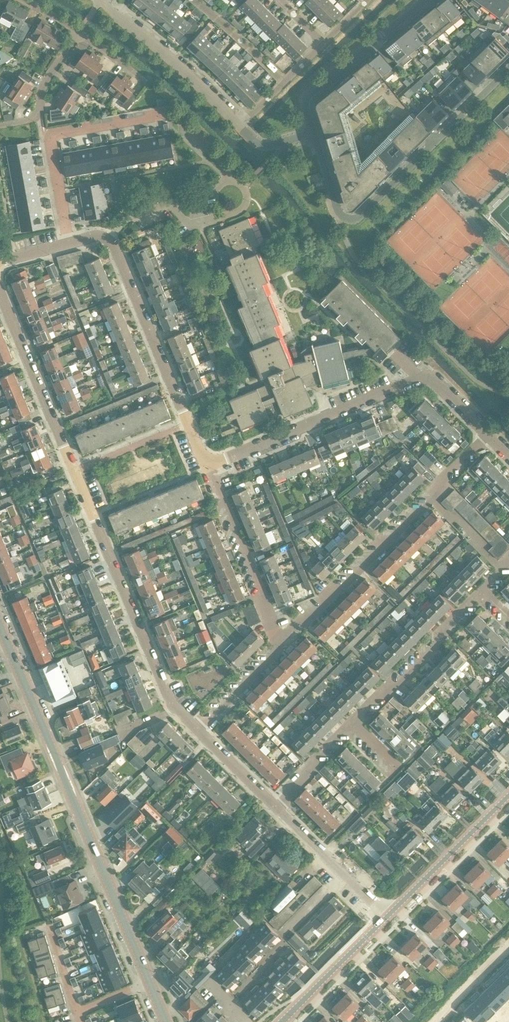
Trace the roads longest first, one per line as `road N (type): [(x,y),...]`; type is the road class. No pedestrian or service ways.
road 1 (residential): [(197,730),(173,709),(0,296)]
road 2 (secondary): [(149,983),(0,627)]
road 3 (residential): [(208,468),(426,379),(488,435)]
road 4 (residential): [(70,247),(51,145),(57,134),(171,115),(233,174)]
road 5 (residential): [(313,134),(338,209),(357,219),(508,70)]
road 6 (residential): [(488,435),(444,477),(433,500),(279,638)]
road 7 (residential): [(208,468),(110,241)]
road 8 (residential): [(425,0),(306,97),(313,134)]
road 9 (residential): [(353,723),(443,643),(446,624),(482,590)]
road 10 (residential): [(240,126),(101,1)]
road 11 (residential): [(208,468),(279,638)]
road 12 (tertiary): [(387,916),(508,795)]
road 13 (residential): [(387,916),(277,809)]
road 14 (tertiary): [(282,1021),(387,916)]
road 15 (residential): [(79,31),(44,84),(40,112),(0,125)]
road 16 (residential): [(279,638),(274,654),(197,730)]
road 17 (residential): [(193,0),(284,83)]
road 18 (residential): [(233,174),(247,195),(239,213),(195,226),(172,205)]

